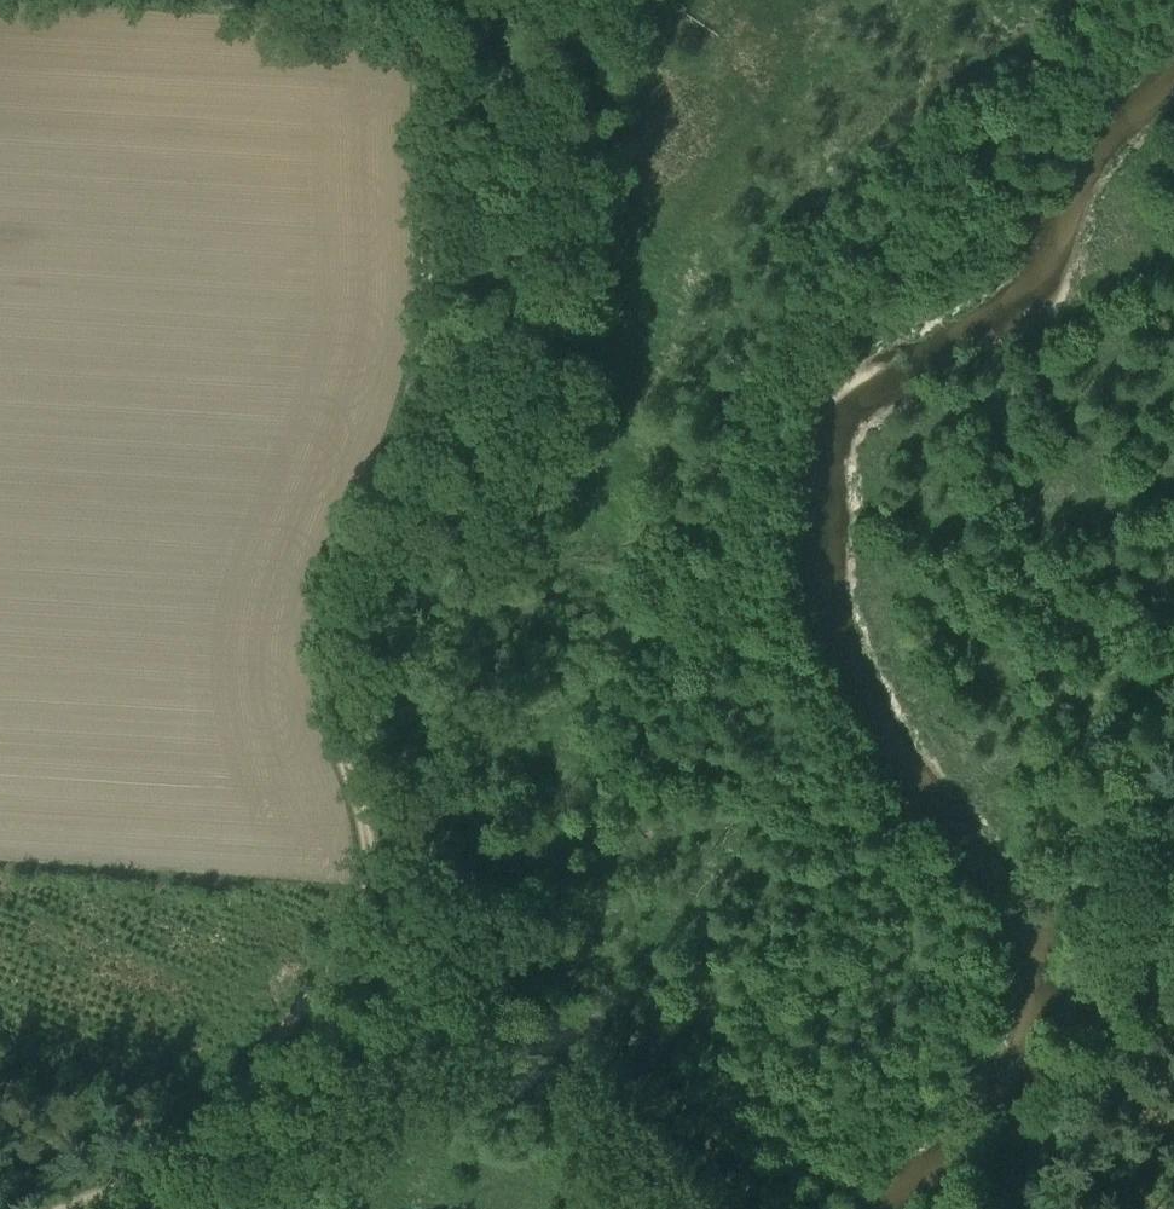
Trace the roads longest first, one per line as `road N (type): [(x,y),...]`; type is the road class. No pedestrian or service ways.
road 1 (track): [(59,1208),(180,1150),(211,1120),(364,899),(375,857),(321,659),(327,603),(350,531),(431,395),(422,0)]

